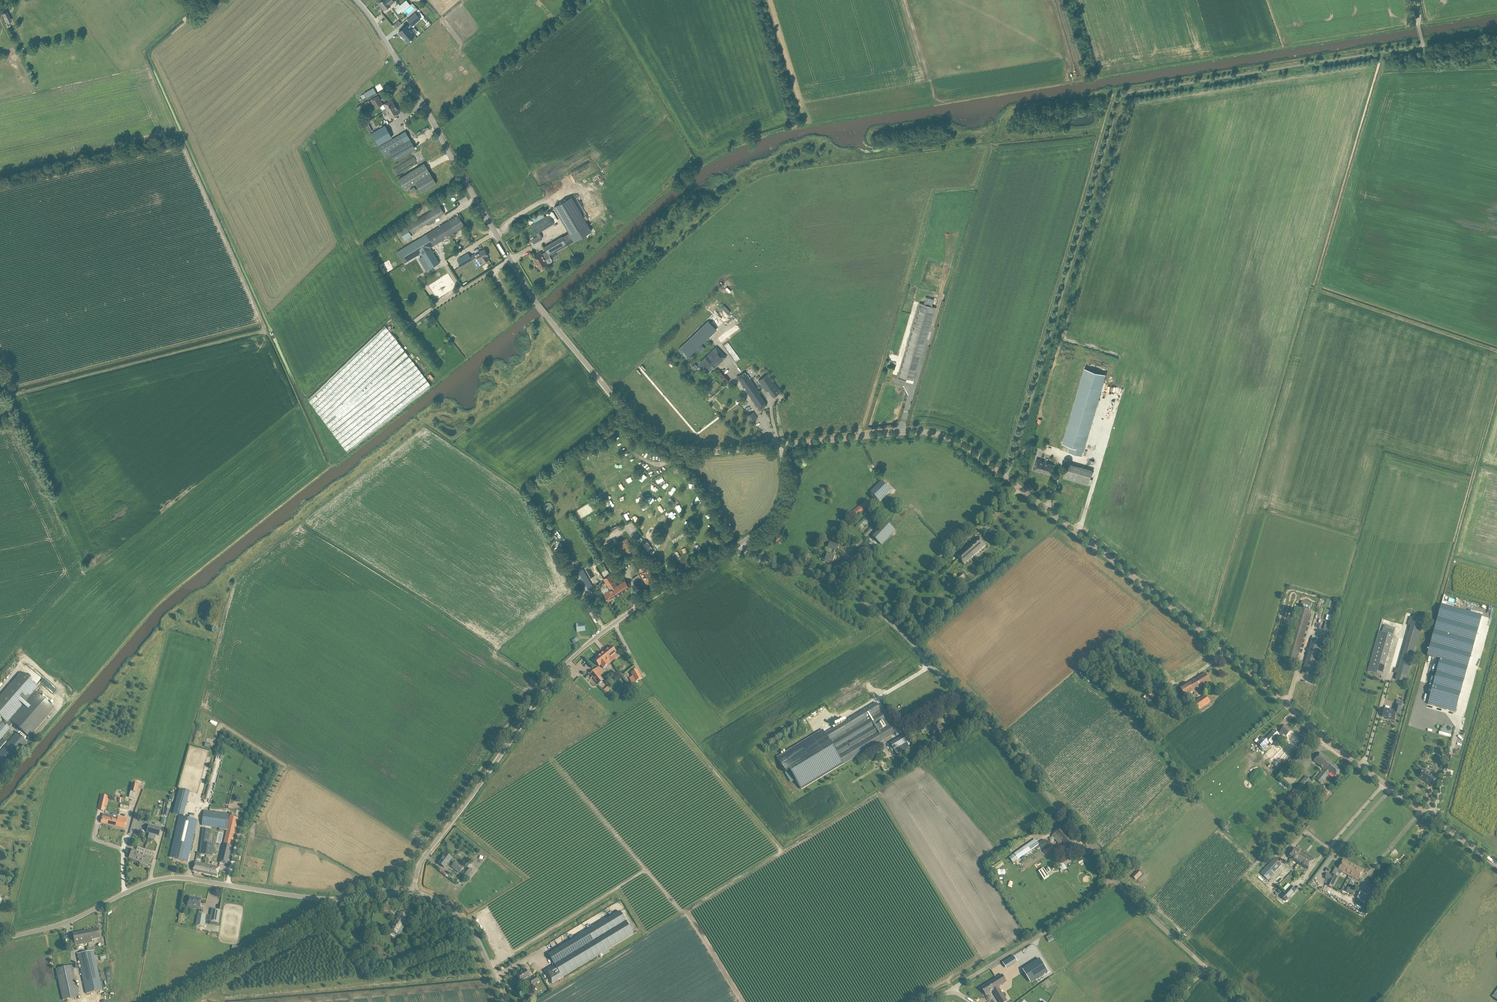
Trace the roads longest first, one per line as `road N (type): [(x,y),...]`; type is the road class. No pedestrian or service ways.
road 1 (unclassified): [(781,445),(695,451),(637,423),(532,297),(357,0)]
road 2 (unclassified): [(1496,865),(1332,745),(1005,477)]
road 3 (unclassified): [(414,891),(422,859),(564,666),(608,628),(740,544)]
road 4 (unclassified): [(0,939),(63,924),(171,878),(327,899),(414,891)]
road 5 (unclassified): [(985,721),(854,594),(831,578),(760,561),(740,544)]
road 6 (unclassified): [(781,445),(936,433),(1005,477)]
road 7 (track): [(951,989),(1093,901),(1109,876)]
road 8 (track): [(172,1001),(327,914),(336,899)]
road 9 (track): [(1109,876),(999,737)]
road 10 (unclassified): [(504,1001),(466,923),(414,891)]
road 11 (track): [(1109,876),(1206,968)]

